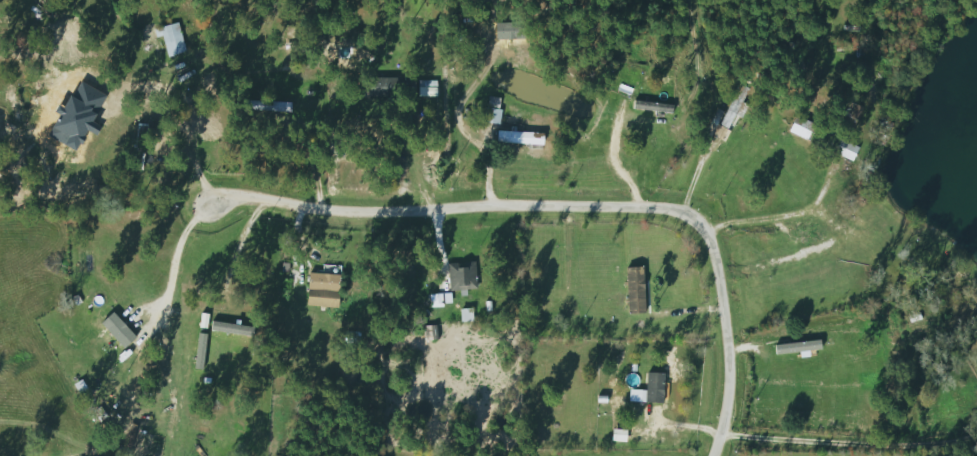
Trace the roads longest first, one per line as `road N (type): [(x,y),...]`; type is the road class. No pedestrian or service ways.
road 1 (residential): [(428,205),(521,199),(680,205),(700,215),(714,228),(735,331),(731,421)]
road 2 (residential): [(219,191),(343,207),(428,205)]

